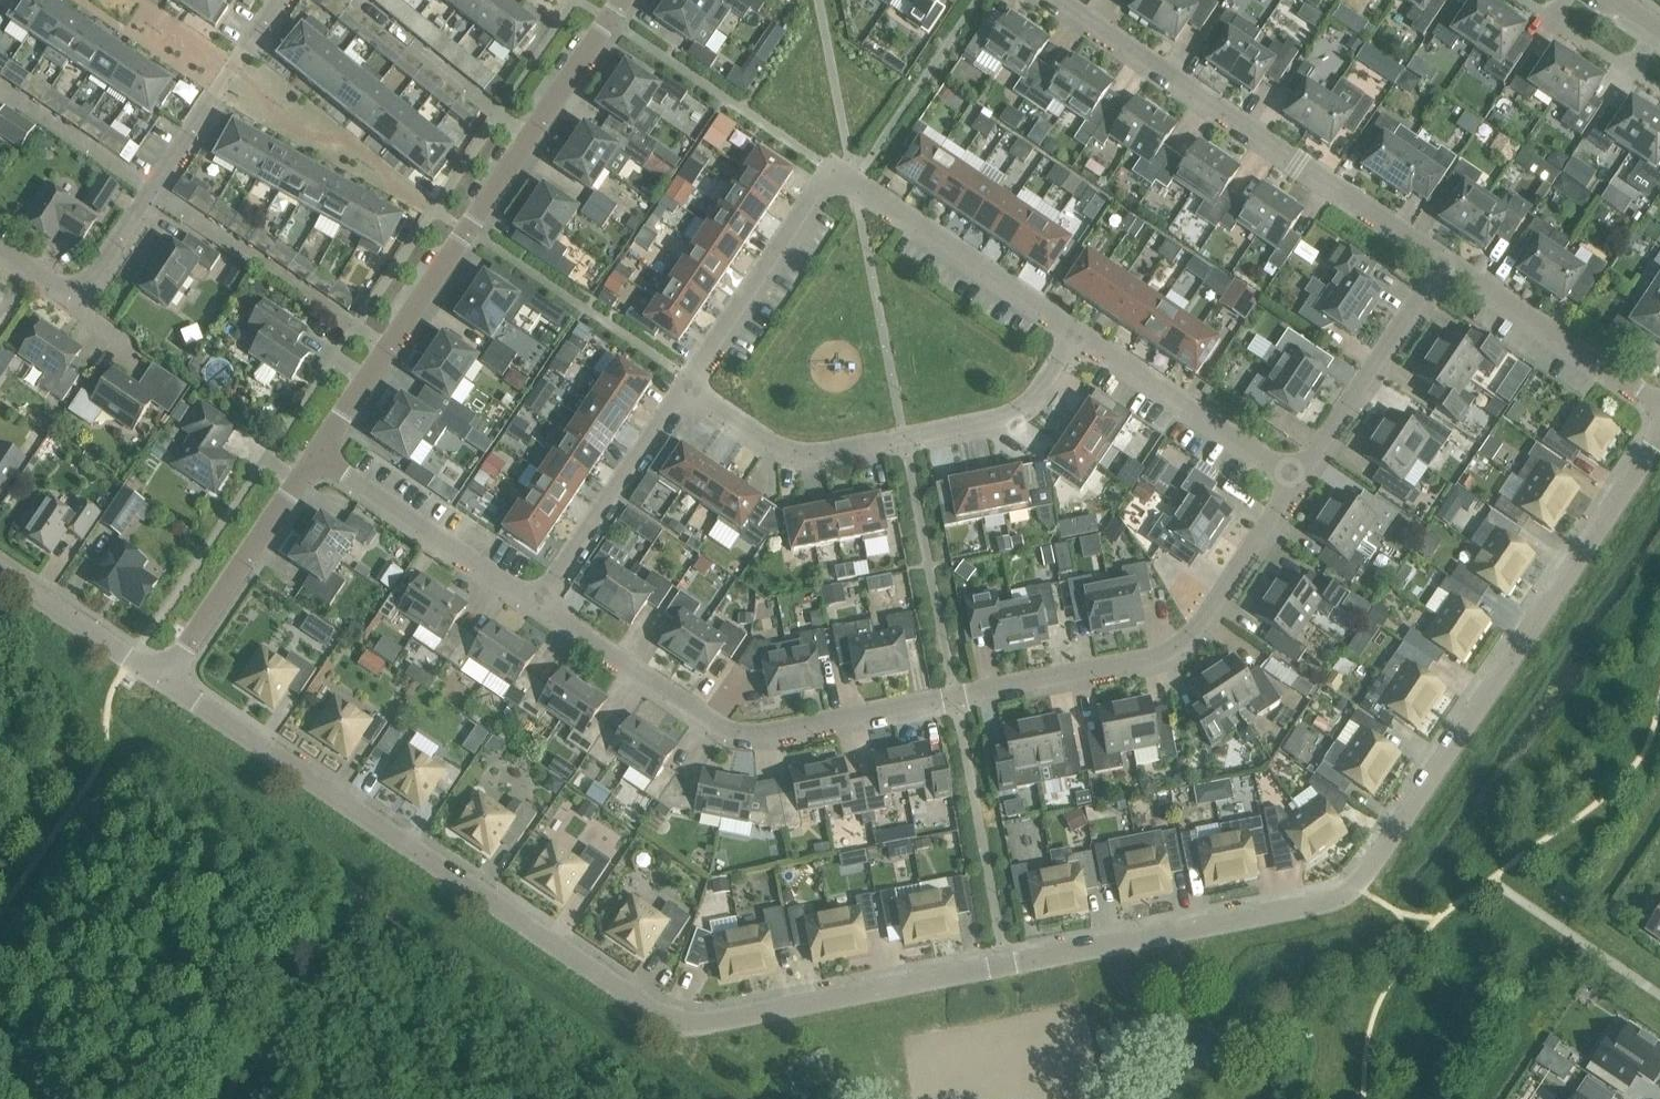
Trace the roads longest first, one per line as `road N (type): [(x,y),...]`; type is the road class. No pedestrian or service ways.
road 1 (residential): [(1659,426),(1362,872),(1334,892),(680,1023),(167,680)]
road 2 (residential): [(1286,494),(1179,657),(735,745),(529,605)]
road 3 (residential): [(1061,337),(830,169),(679,396)]
road 4 (residential): [(1441,256),(1056,0)]
road 5 (residential): [(1061,337),(1016,421),(900,442),(778,455),(679,396)]
road 6 (residential): [(150,192),(385,353)]
road 7 (residential): [(1441,256),(1286,494)]
road 8 (residential): [(1286,494),(1061,337)]
road 9 (residential): [(1659,410),(1441,256)]
road 10 (residential): [(529,605),(308,465)]
road 11 (residential): [(679,396),(529,605)]
road 12 (residential): [(167,680),(308,465)]
road 13 (residential): [(385,353),(527,143)]
road 14 (residential): [(278,0),(150,192)]
road 15 (residential): [(527,143),(356,0)]
road 16 (residential): [(167,680),(0,570)]
road 17 (residential): [(0,92),(150,192)]
road 18 (residential): [(527,143),(622,0)]
road 19 (residential): [(150,192),(73,306)]
road 20 (residential): [(308,465),(385,353)]

